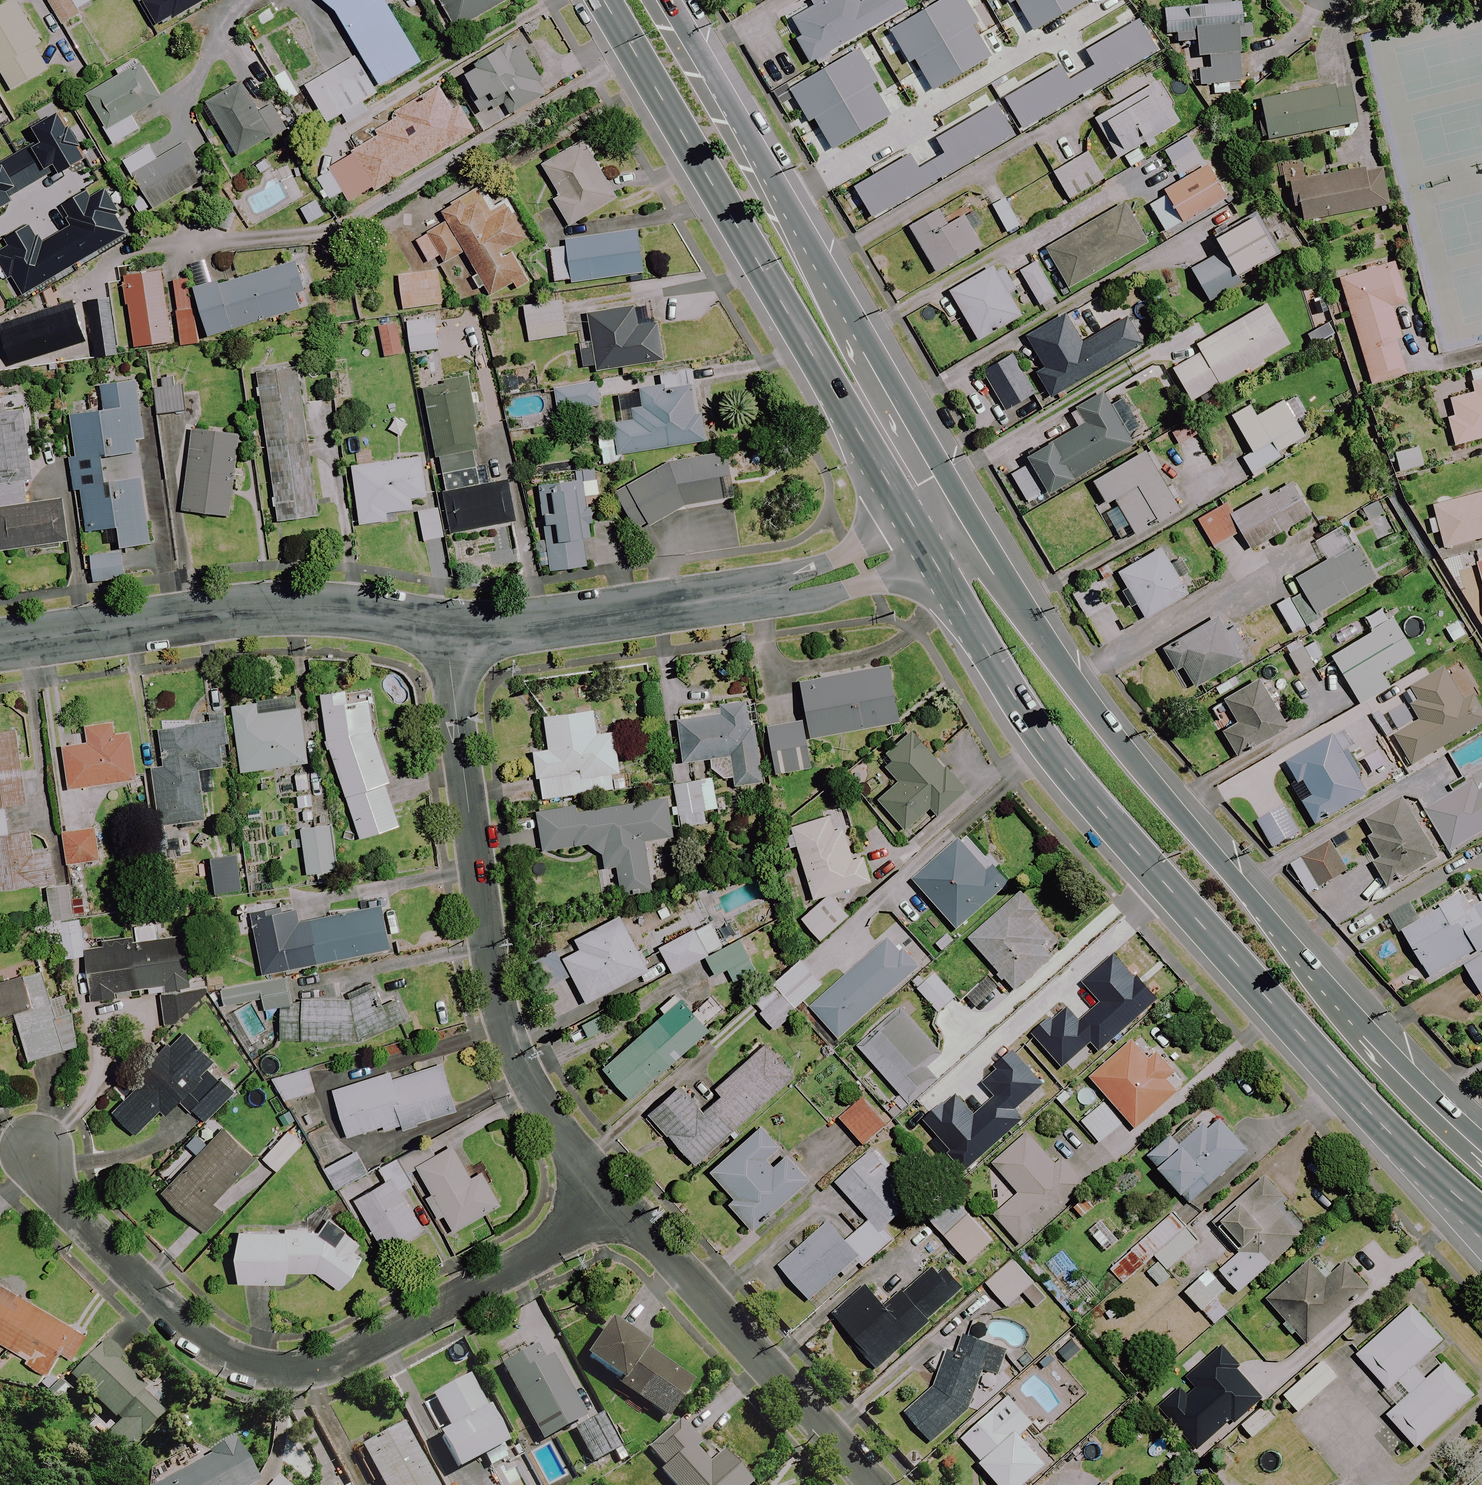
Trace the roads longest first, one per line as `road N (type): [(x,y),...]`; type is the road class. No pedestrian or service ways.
road 1 (trunk): [(1481,1223),(1389,1134),(1074,780),(926,546)]
road 2 (trunk): [(970,524),(1124,747),(1363,1032),(1481,1151)]
road 3 (residential): [(35,1146),(43,1178),(211,1353),(286,1373),(340,1362),(615,1203)]
road 4 (trunk): [(926,546),(605,0)]
road 5 (residential): [(446,626),(500,1004),(522,1068),(615,1203)]
road 6 (trunk): [(665,0),(970,524)]
road 7 (residential): [(446,626),(801,587),(926,546)]
road 8 (residential): [(0,646),(255,608),(446,626)]
road 9 (residential): [(615,1203),(869,1484)]

